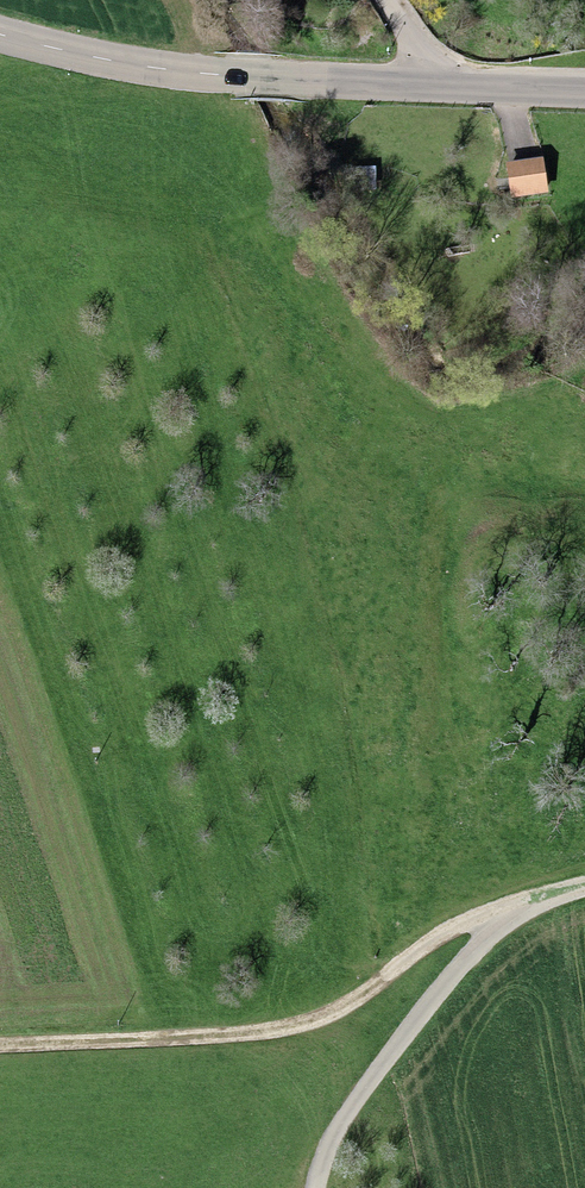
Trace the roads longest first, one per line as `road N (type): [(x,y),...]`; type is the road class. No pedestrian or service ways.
road 1 (track): [(0,1052),(268,1037),(313,1022),(459,924),(504,924)]
road 2 (secondary): [(0,39),(213,84),(421,89)]
road 3 (track): [(315,1187),(337,1131),(440,993),(504,924),(584,890)]
road 4 (secondary): [(421,89),(584,98)]

